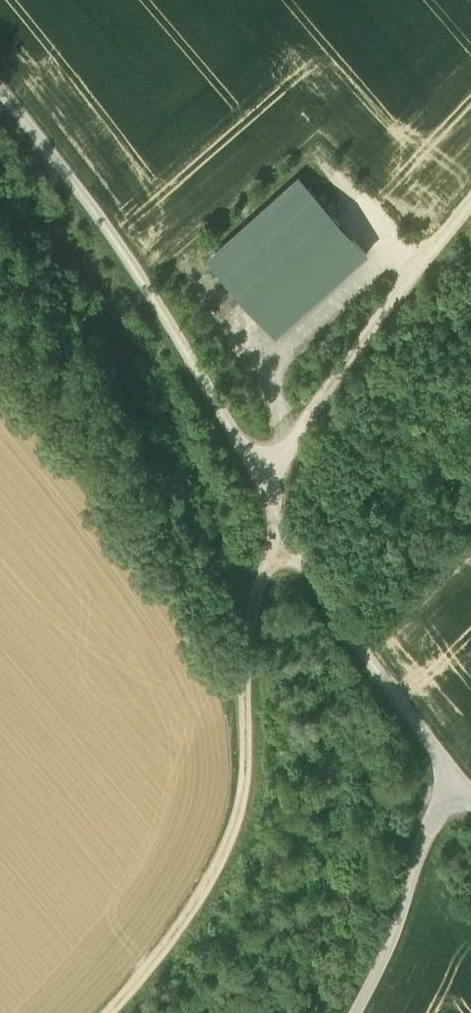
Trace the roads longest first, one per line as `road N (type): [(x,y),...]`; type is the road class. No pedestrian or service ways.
road 1 (track): [(103,1012),(209,897),(245,806),(242,635),(273,562)]
road 2 (track): [(0,99),(145,284),(274,506)]
road 3 (track): [(470,217),(293,444),(274,506)]
road 4 (track): [(274,506),(305,571),(461,779)]
road 5 (track): [(359,1012),(442,806),(461,779)]

